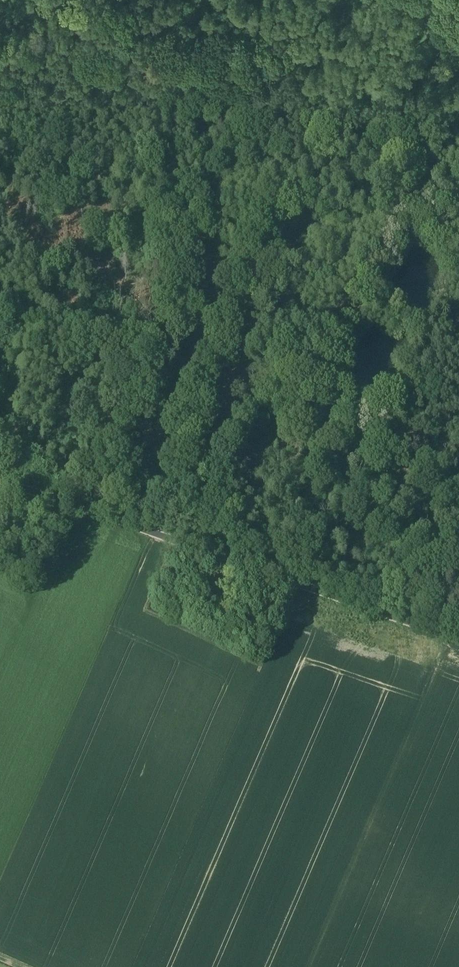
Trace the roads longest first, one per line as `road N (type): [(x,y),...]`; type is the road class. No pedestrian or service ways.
road 1 (track): [(0,481),(458,639)]
road 2 (track): [(103,517),(109,422),(135,378),(140,333)]
road 3 (track): [(273,575),(356,412)]

